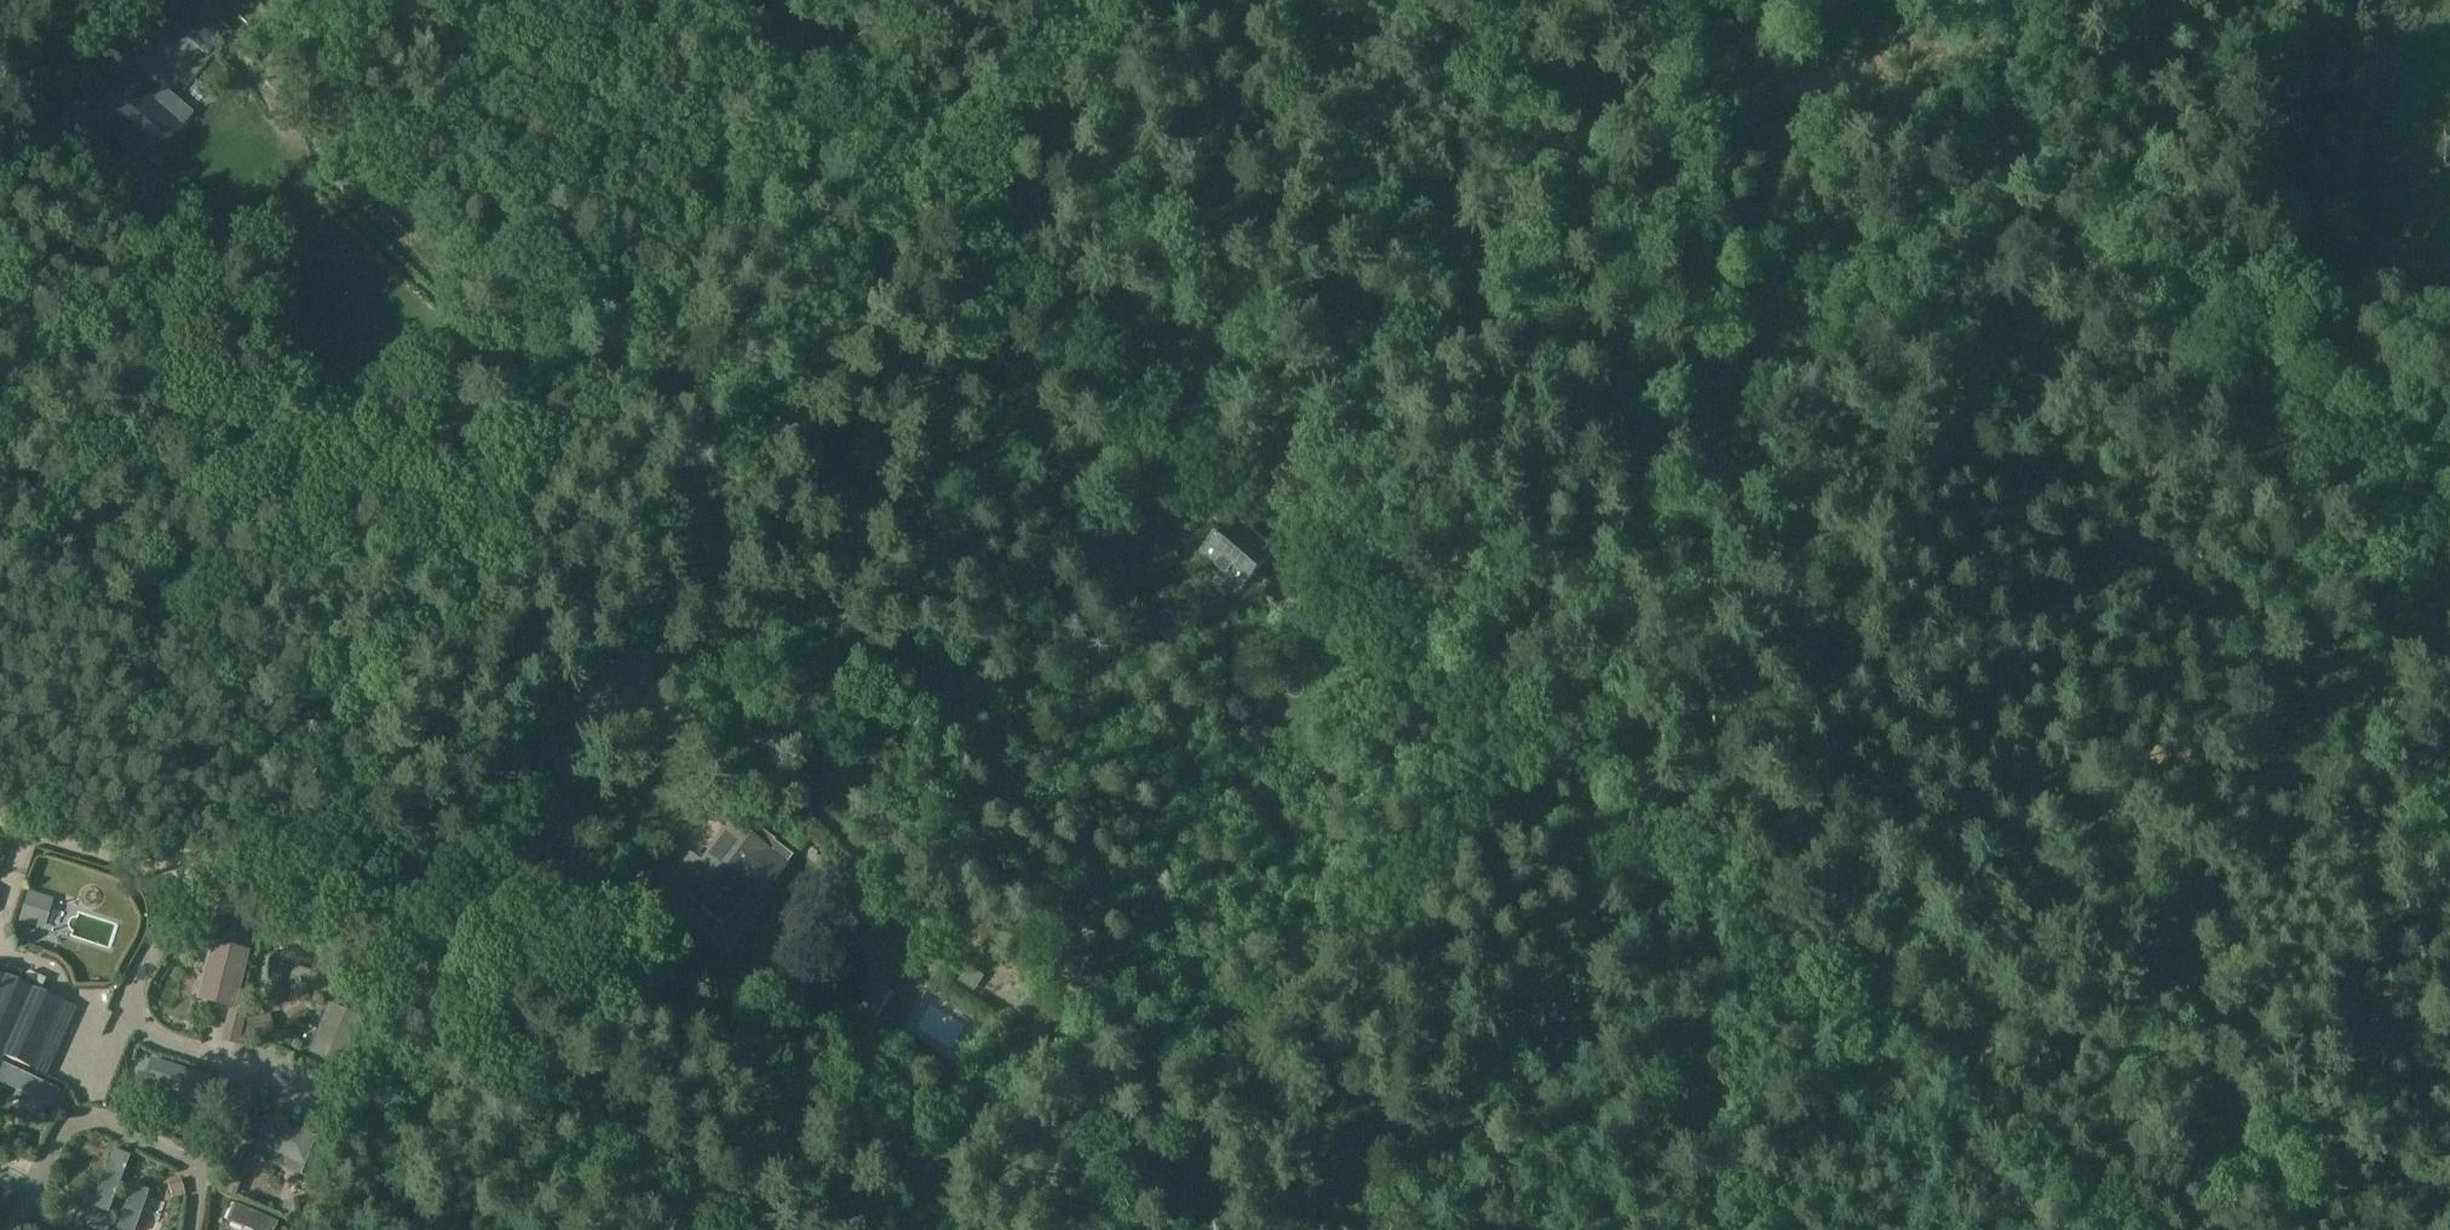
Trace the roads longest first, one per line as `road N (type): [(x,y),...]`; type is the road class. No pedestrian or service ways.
road 1 (unclassified): [(1477,648),(724,0)]
road 2 (track): [(720,1229),(418,970),(0,551)]
road 3 (track): [(2149,1229),(1996,1079),(1477,648)]
road 4 (unclassified): [(357,911),(117,856),(0,819)]

